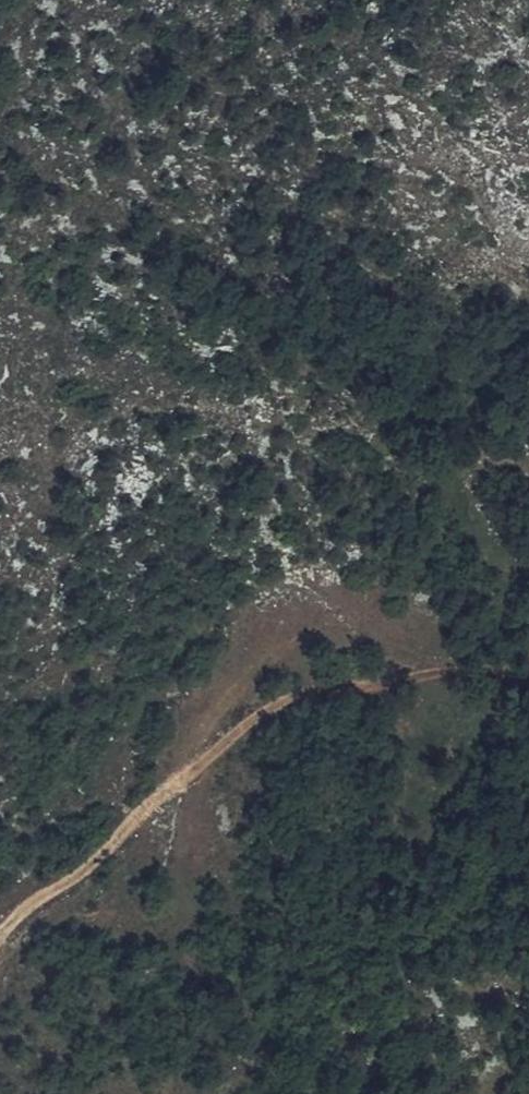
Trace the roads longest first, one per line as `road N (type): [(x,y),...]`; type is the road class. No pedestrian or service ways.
road 1 (track): [(528,673),(399,673),(267,713),(0,948)]

